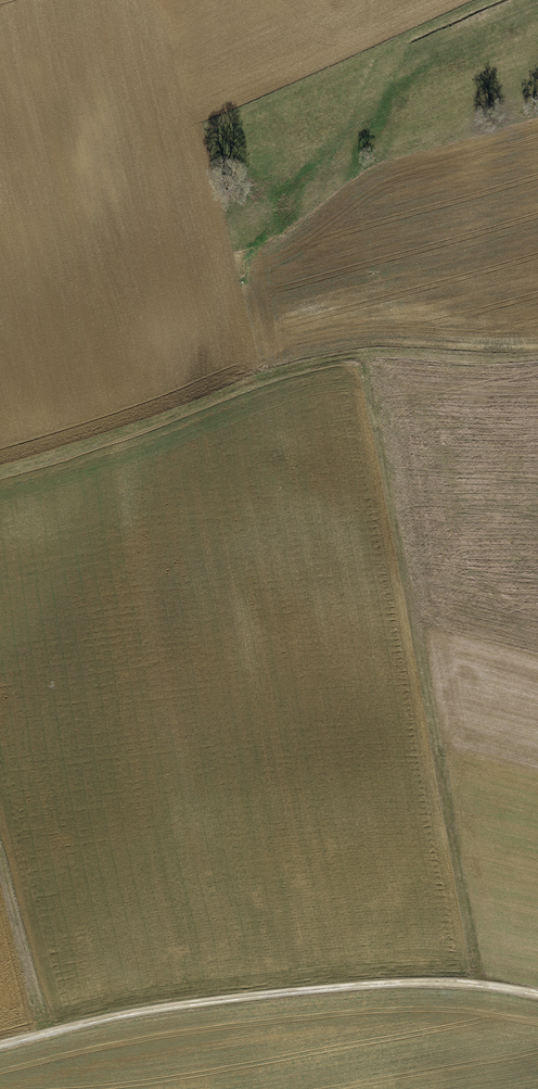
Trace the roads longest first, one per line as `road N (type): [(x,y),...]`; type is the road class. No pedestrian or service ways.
road 1 (track): [(361,348),(480,985)]
road 2 (track): [(537,344),(330,350),(0,468)]
road 3 (track): [(537,994),(407,982),(265,995),(129,1014),(0,1045)]
road 4 (track): [(0,854),(47,1033)]

